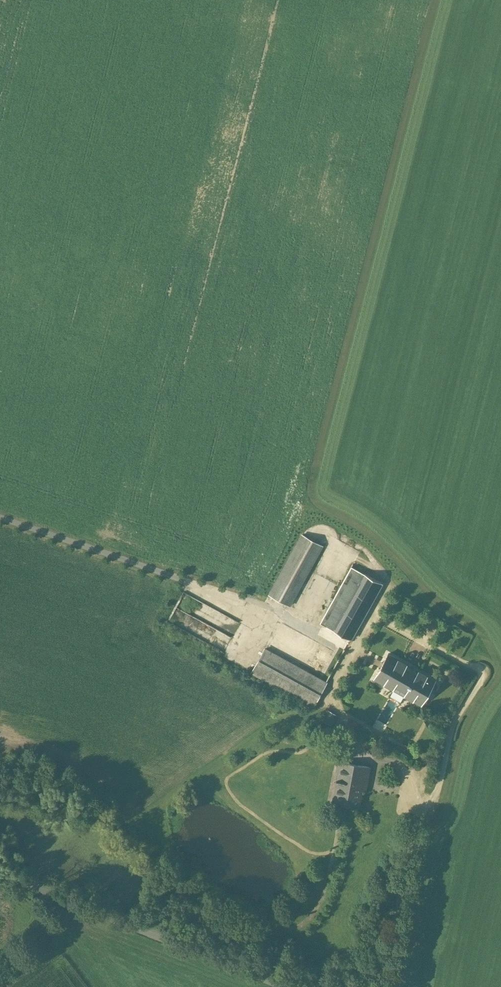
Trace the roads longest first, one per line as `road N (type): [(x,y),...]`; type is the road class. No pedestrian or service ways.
road 1 (unclassified): [(283,986),(0,875)]

